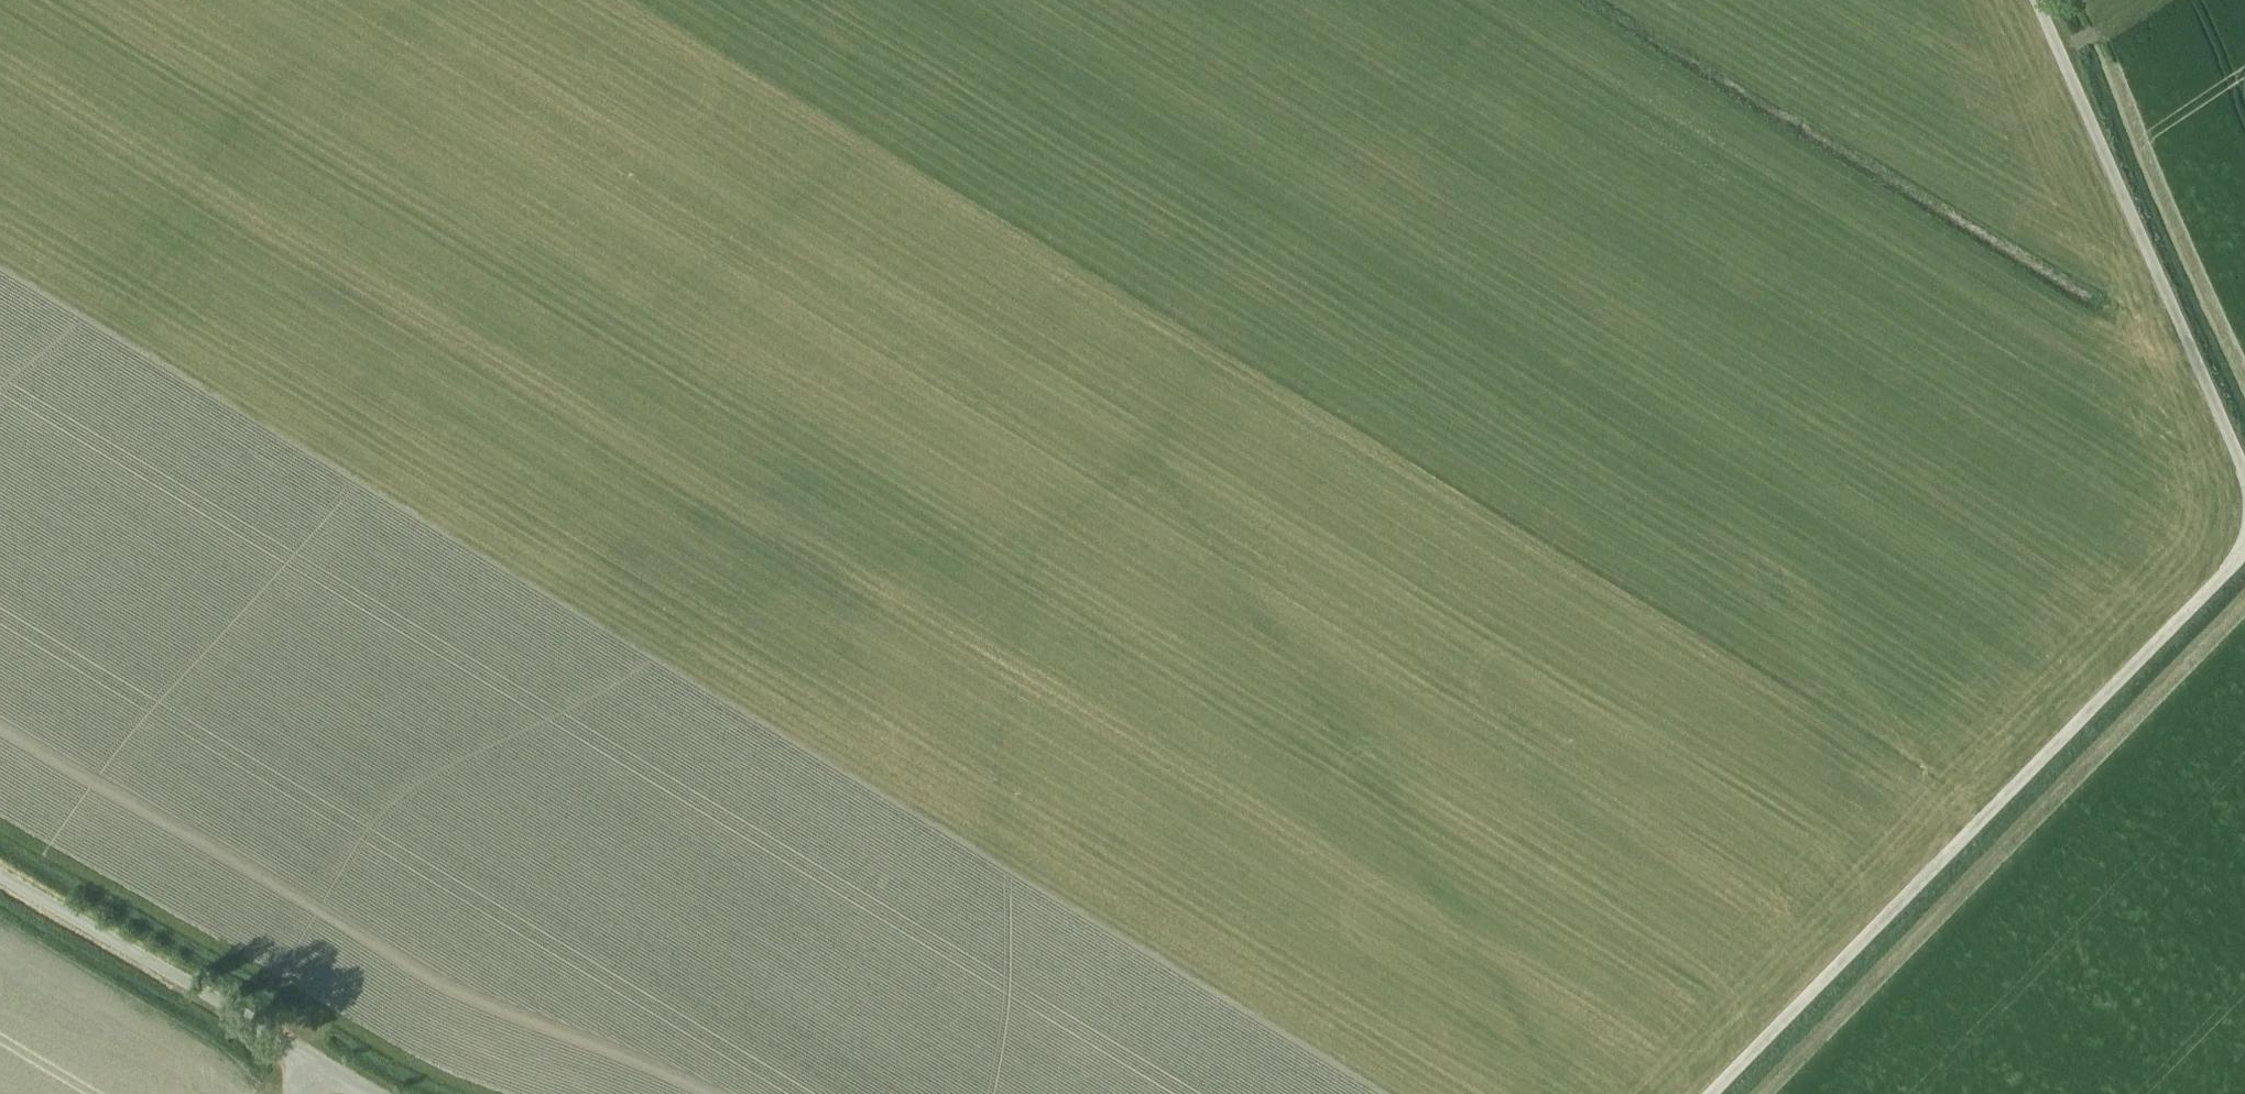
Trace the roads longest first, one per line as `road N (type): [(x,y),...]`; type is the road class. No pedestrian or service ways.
road 1 (unclassified): [(367,1093),(0,875)]

